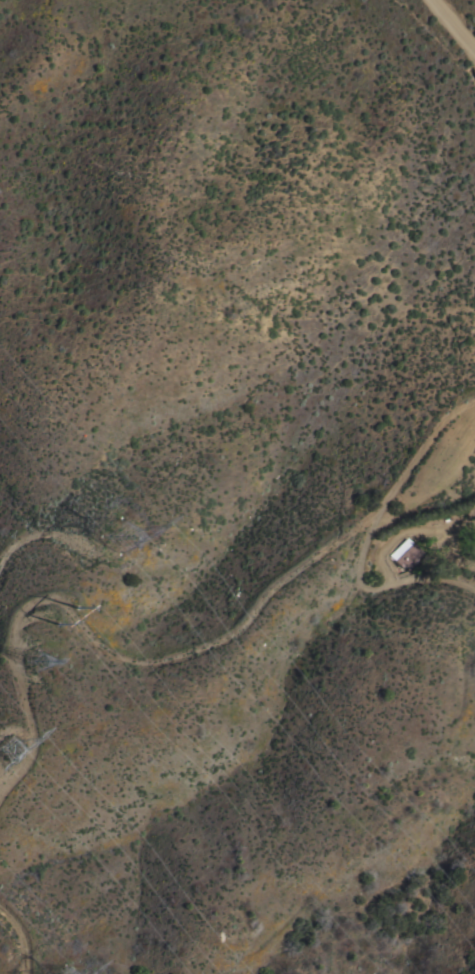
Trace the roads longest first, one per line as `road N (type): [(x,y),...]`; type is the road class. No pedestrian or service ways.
road 1 (track): [(474,400),(428,434),(355,558),(357,574),(373,588),(433,577),(474,588)]

